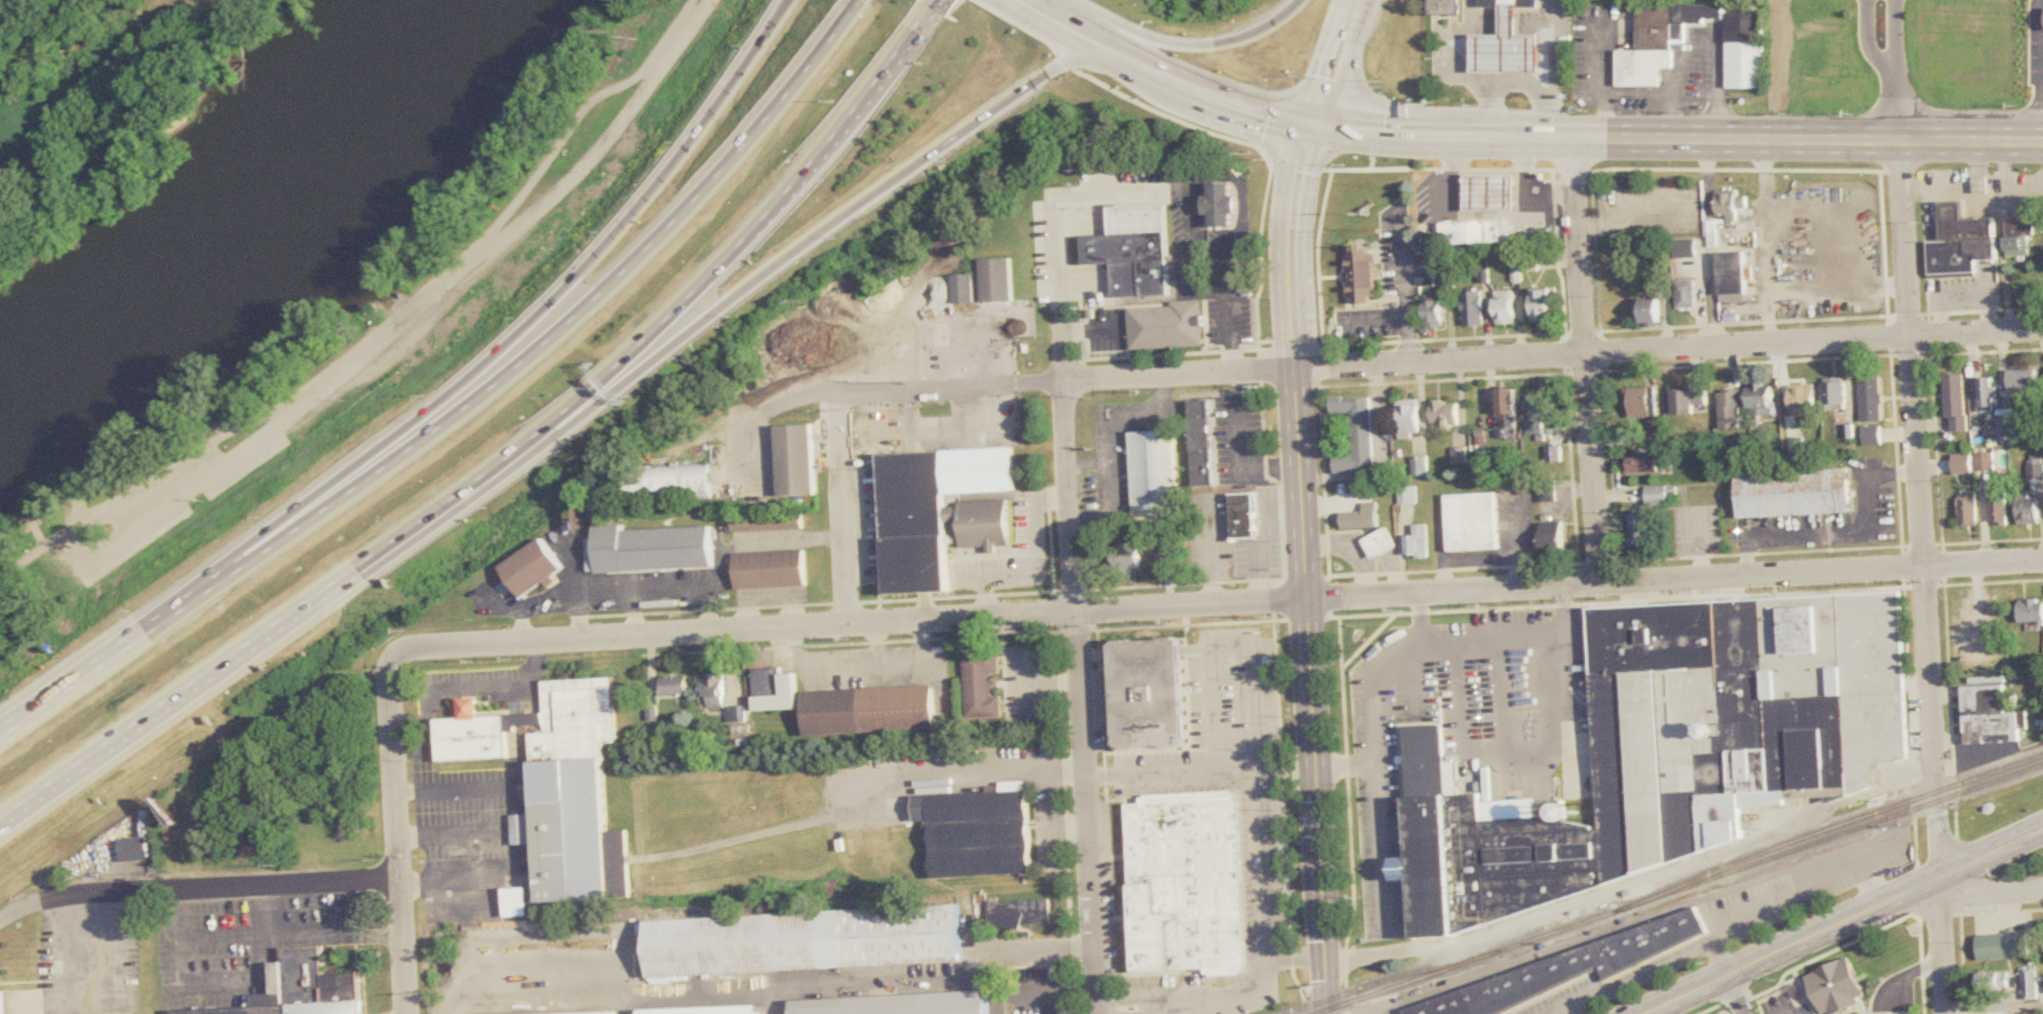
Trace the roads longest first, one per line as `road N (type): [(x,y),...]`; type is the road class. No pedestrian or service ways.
road 1 (residential): [(2042,561),(849,622),(400,657)]
road 2 (residential): [(2042,330),(806,398),(778,415),(757,459)]
road 3 (motorway): [(0,824),(458,497),(612,376),(772,217),(939,9)]
road 4 (motorway): [(869,0),(740,158),(550,343),(0,743)]
road 5 (motorway): [(300,609),(371,574),(484,494),(978,123),(1054,71),(1108,48)]
road 6 (motorway): [(795,0),(706,130),(551,308),(456,392),(260,539),(205,597)]
road 7 (secondary): [(1316,123),(1294,207),(1291,295),(1325,957)]
road 8 (residential): [(1061,220),(1097,1013)]
road 9 (primary): [(2042,143),(1489,137),(1316,123)]
road 10 (residential): [(717,0),(574,187),(279,431)]
road 11 (residential): [(1570,139),(1600,586)]
road 12 (secondary): [(1646,1013),(2042,831)]
road 13 (residential): [(1900,143),(1925,568)]
road 14 (residential): [(400,657),(410,1013)]
road 15 (residential): [(1942,875),(1925,568)]
road 16 (motorway): [(1303,0),(1257,34),(1221,43),(1165,41),(1107,16),(1041,7)]
road 17 (residential): [(403,881),(150,891)]
road 18 (primary): [(1316,123),(1250,110),(1108,48)]
road 19 (residential): [(150,891),(69,897),(0,924)]
road 20 (residential): [(1900,143),(1887,0)]
road 21 (residential): [(838,395),(845,538)]
road 22 (residential): [(1779,0),(1783,143)]
road 23 (residential): [(1942,875),(1947,1013)]
road 24 (motorway): [(1316,123),(1369,0)]
road 25 (motorway): [(1349,0),(1316,123)]

